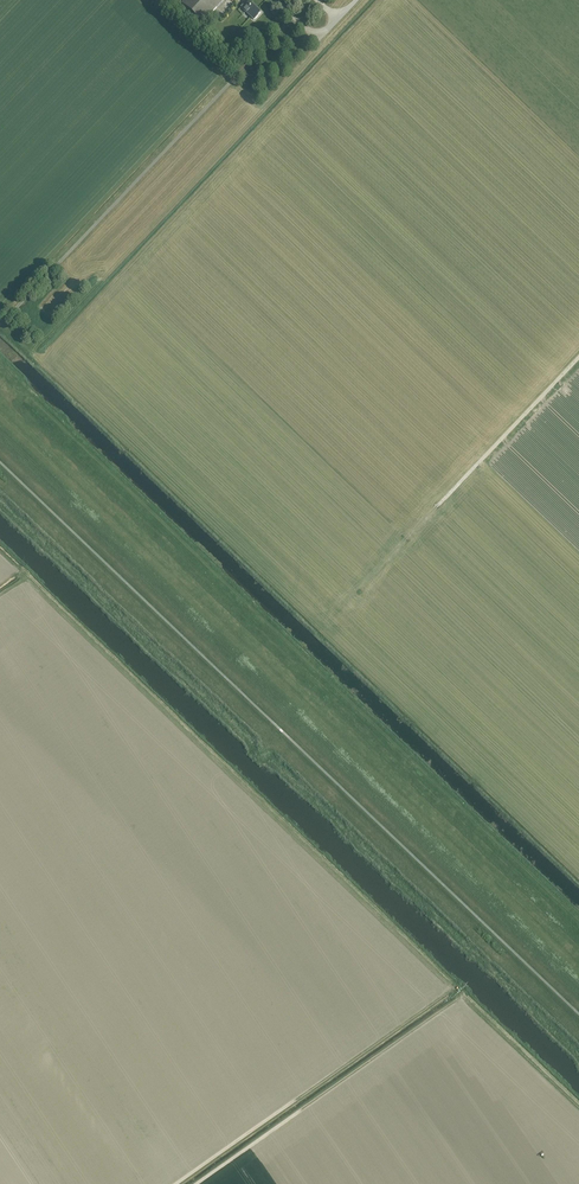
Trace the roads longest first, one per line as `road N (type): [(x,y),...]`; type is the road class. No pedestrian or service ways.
road 1 (track): [(578,357),(401,545)]

